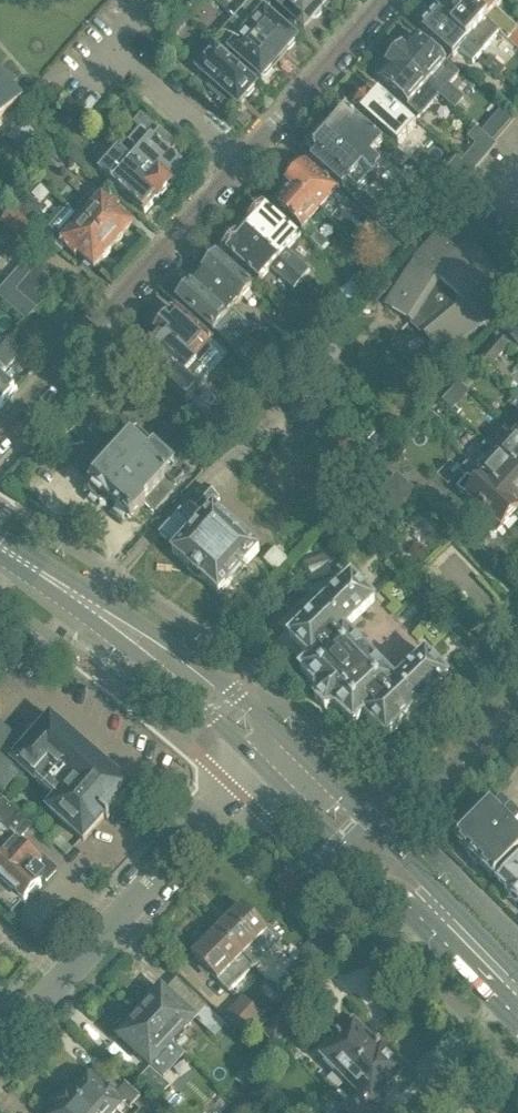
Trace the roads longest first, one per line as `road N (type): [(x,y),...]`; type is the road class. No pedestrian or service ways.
road 1 (residential): [(0,1049),(260,766)]
road 2 (secondary): [(260,766),(517,1019)]
road 3 (residential): [(234,170),(0,434)]
road 4 (secondary): [(517,975),(284,743)]
road 5 (secondary): [(284,743),(174,645),(99,596),(70,590)]
road 6 (secondary): [(70,590),(84,614),(260,766)]
road 7 (residential): [(386,0),(234,170)]
road 8 (residential): [(234,170),(135,69),(119,41)]

